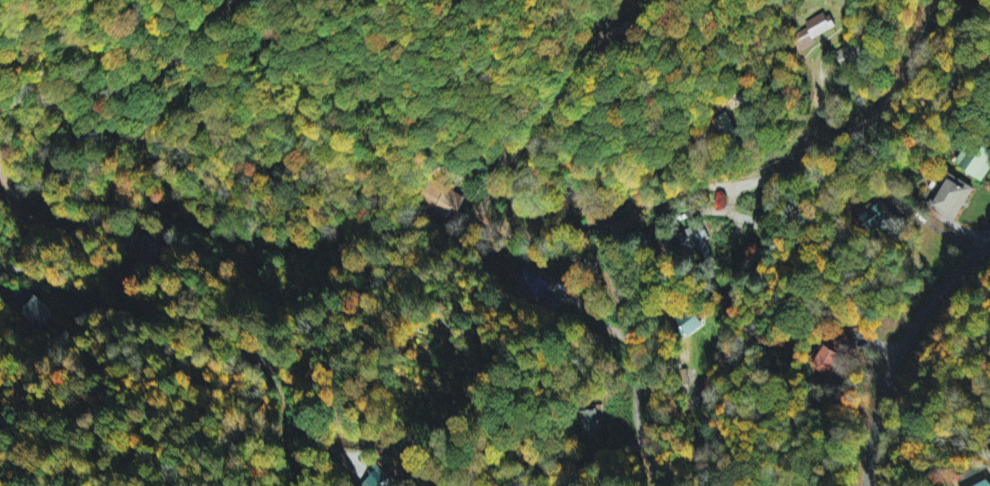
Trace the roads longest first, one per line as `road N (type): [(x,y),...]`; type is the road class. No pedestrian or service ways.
road 1 (residential): [(656,485),(635,412),(635,342),(607,261),(609,226),(670,193),(751,178),(818,150),(875,114),(906,74),(928,0)]
road 2 (residential): [(0,180),(13,206),(82,244),(115,290),(234,342),(263,366),(281,388),(295,459),(313,485)]
road 3 (residential): [(609,226),(525,235),(477,219),(520,150),(634,89),(650,69),(653,33),(632,4)]
road 4 (residential): [(989,243),(944,286),(886,376),(866,485)]
road 5 (residential): [(230,0),(195,48),(170,65),(133,84),(82,94)]

